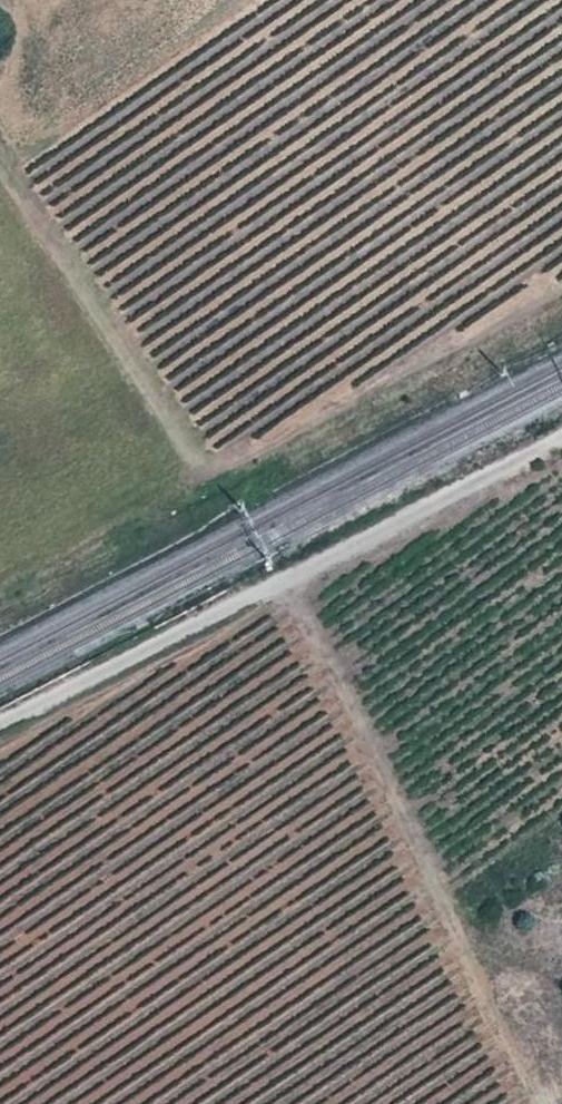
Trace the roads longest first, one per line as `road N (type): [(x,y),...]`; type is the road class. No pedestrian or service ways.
road 1 (track): [(561,437),(0,726)]
road 2 (track): [(534,1103),(463,973),(280,581)]

